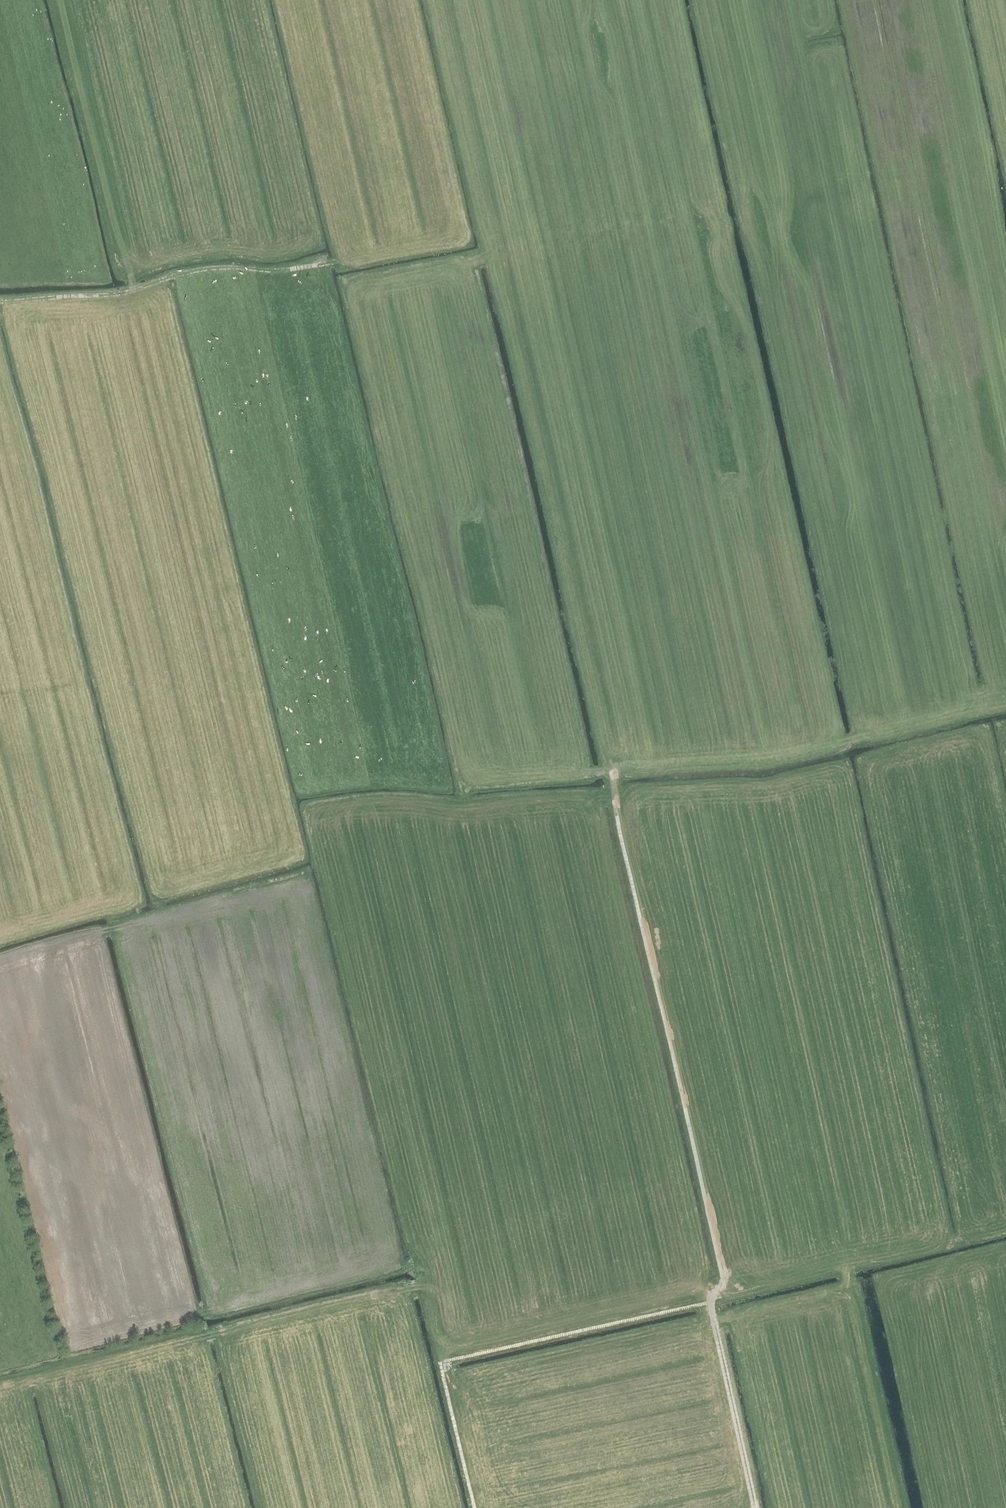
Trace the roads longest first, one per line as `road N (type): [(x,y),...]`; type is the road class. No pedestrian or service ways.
road 1 (track): [(611,774),(724,1281),(712,1302),(756,1507)]

